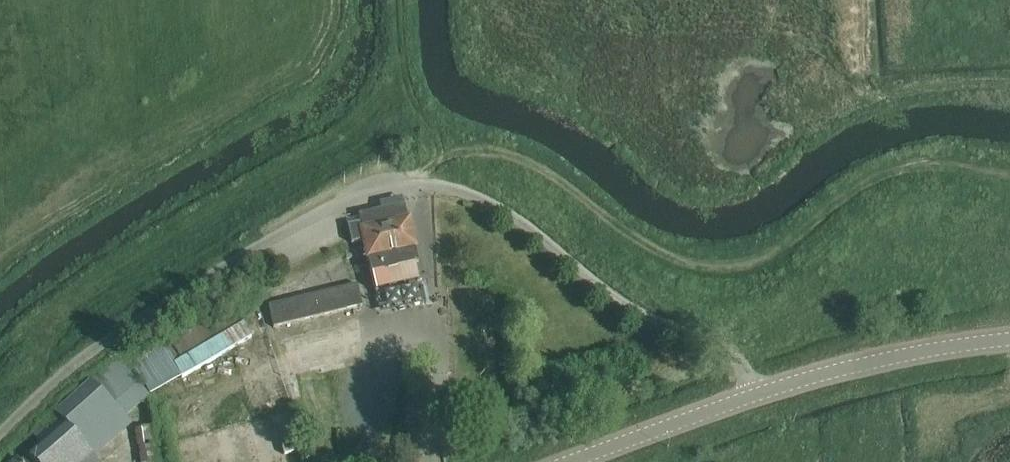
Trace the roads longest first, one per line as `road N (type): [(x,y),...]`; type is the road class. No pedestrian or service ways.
road 1 (unclassified): [(0,434),(89,352),(178,293),(331,210),(411,186),(459,189),(497,205),(632,309),(725,347),(756,393)]
road 2 (track): [(411,186),(425,167),(484,147),(551,175),(661,252),(710,264),(775,246),(829,206),(906,167),(1009,175)]
road 3 (track): [(0,246),(311,57),(329,0)]
road 4 (unclassified): [(1009,340),(898,354),(756,393)]
road 5 (unclassified): [(756,393),(568,461)]

